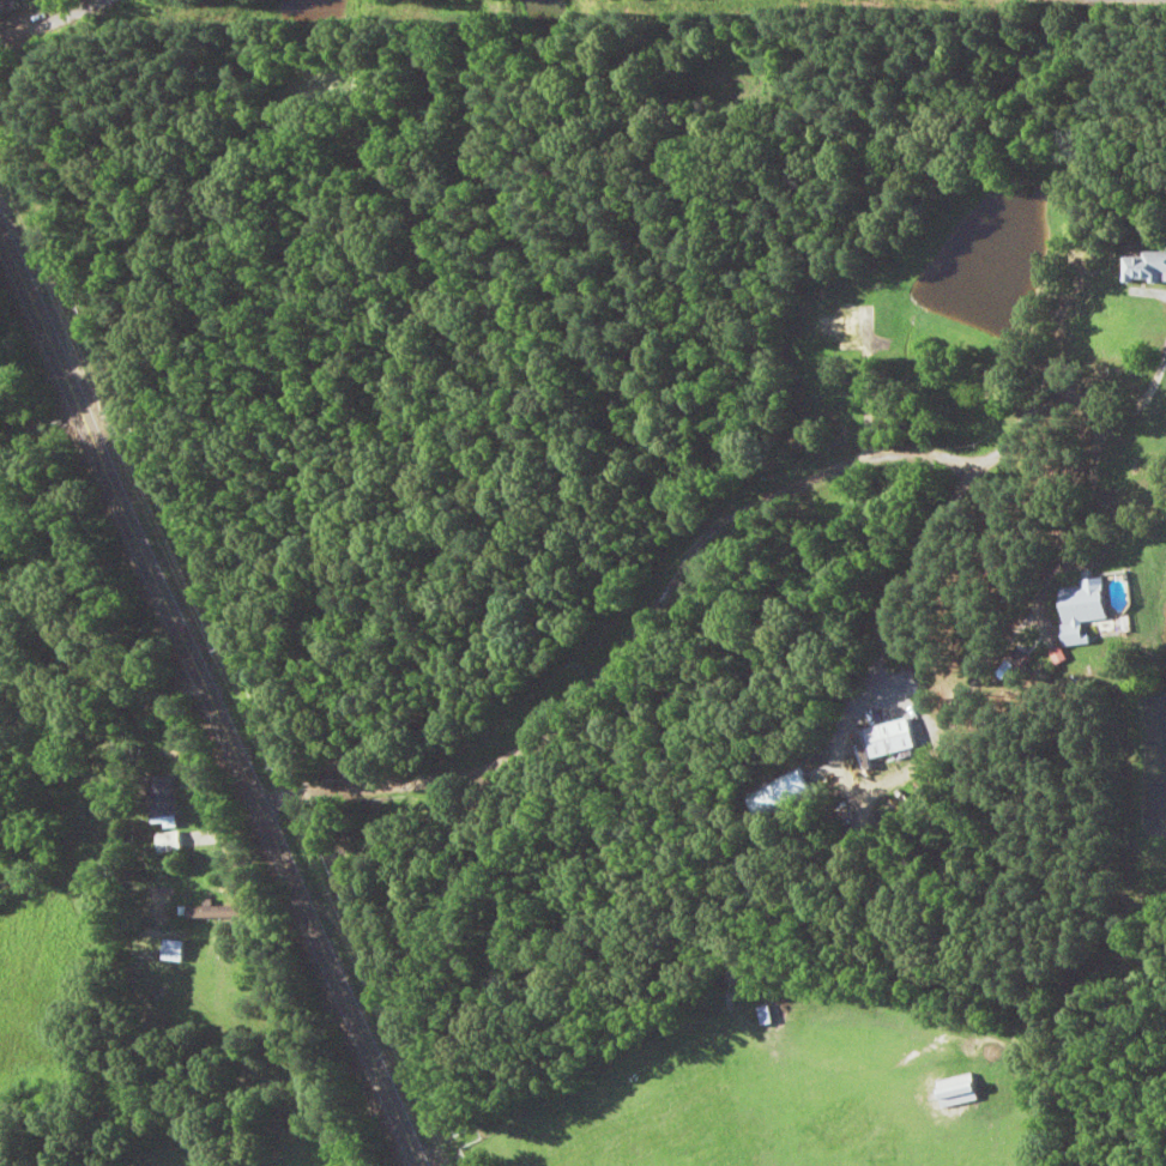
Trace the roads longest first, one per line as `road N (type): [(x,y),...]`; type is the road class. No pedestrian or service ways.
road 1 (primary): [(396,1165),(0,307)]
road 2 (residential): [(1116,423),(1160,364),(1165,308)]

